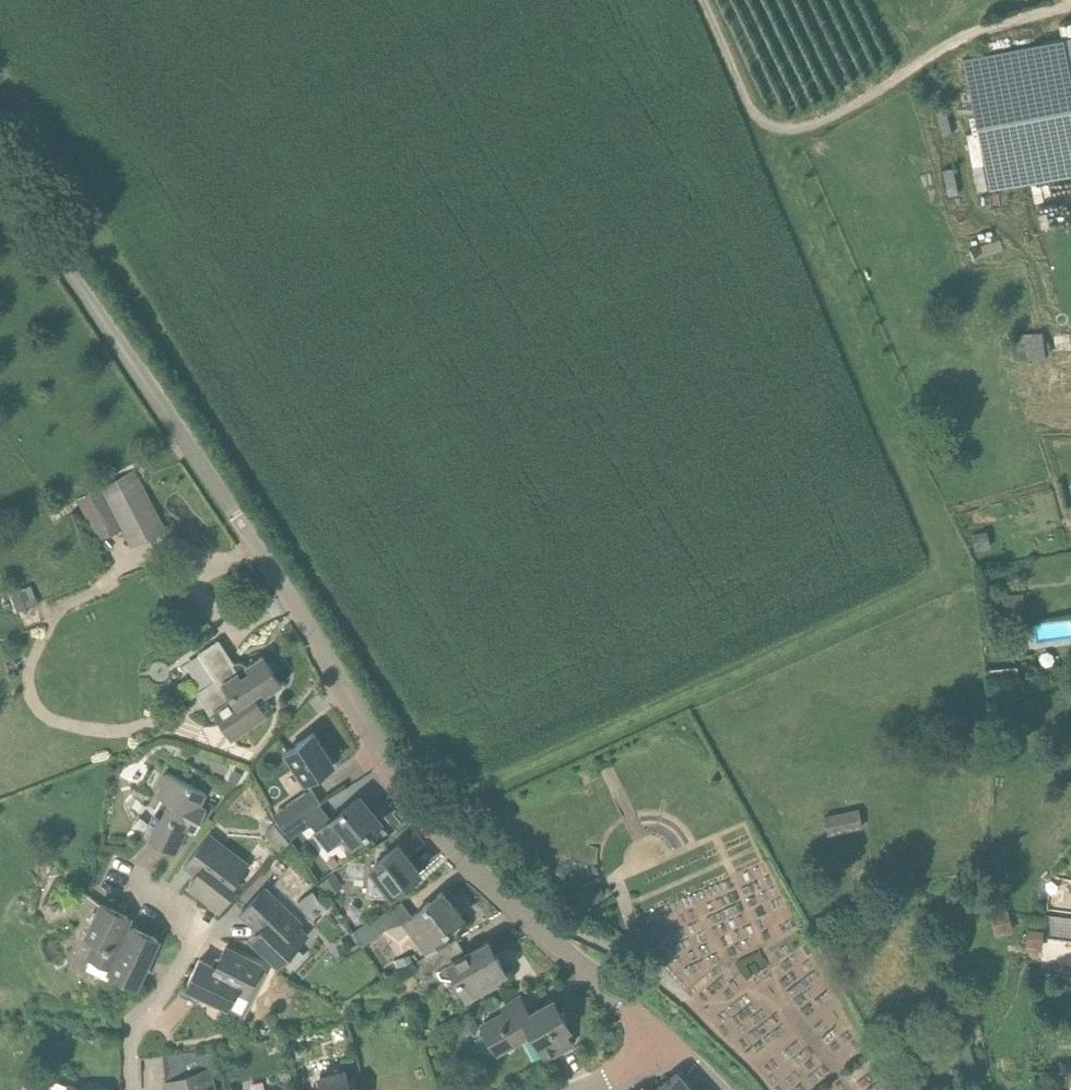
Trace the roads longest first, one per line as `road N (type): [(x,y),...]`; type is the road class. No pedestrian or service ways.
road 1 (unclassified): [(665,1042),(491,887),(407,790),(274,573),(0,166)]
road 2 (track): [(701,0),(748,102),(773,129),(806,130),(974,33),(1070,4)]
road 3 (unclassified): [(131,1089),(134,1027),(203,931),(146,887),(107,871)]

